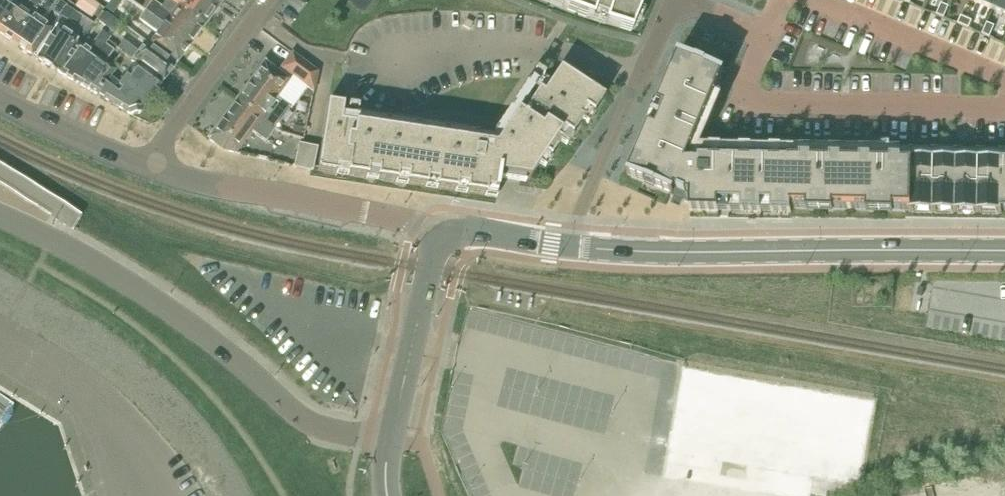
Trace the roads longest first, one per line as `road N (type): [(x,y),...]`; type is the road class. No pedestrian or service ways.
road 1 (unclassified): [(0,215),(111,269),(232,354),(299,416),(391,441)]
road 2 (secondary): [(1004,251),(570,245)]
road 3 (secondary): [(443,240),(408,221),(149,165)]
road 4 (residential): [(676,0),(570,245)]
road 5 (secondary): [(391,441),(443,240)]
road 6 (residential): [(149,165),(266,0)]
road 7 (secondary): [(149,165),(0,100)]
road 8 (secondary): [(570,245),(475,231),(443,240)]

